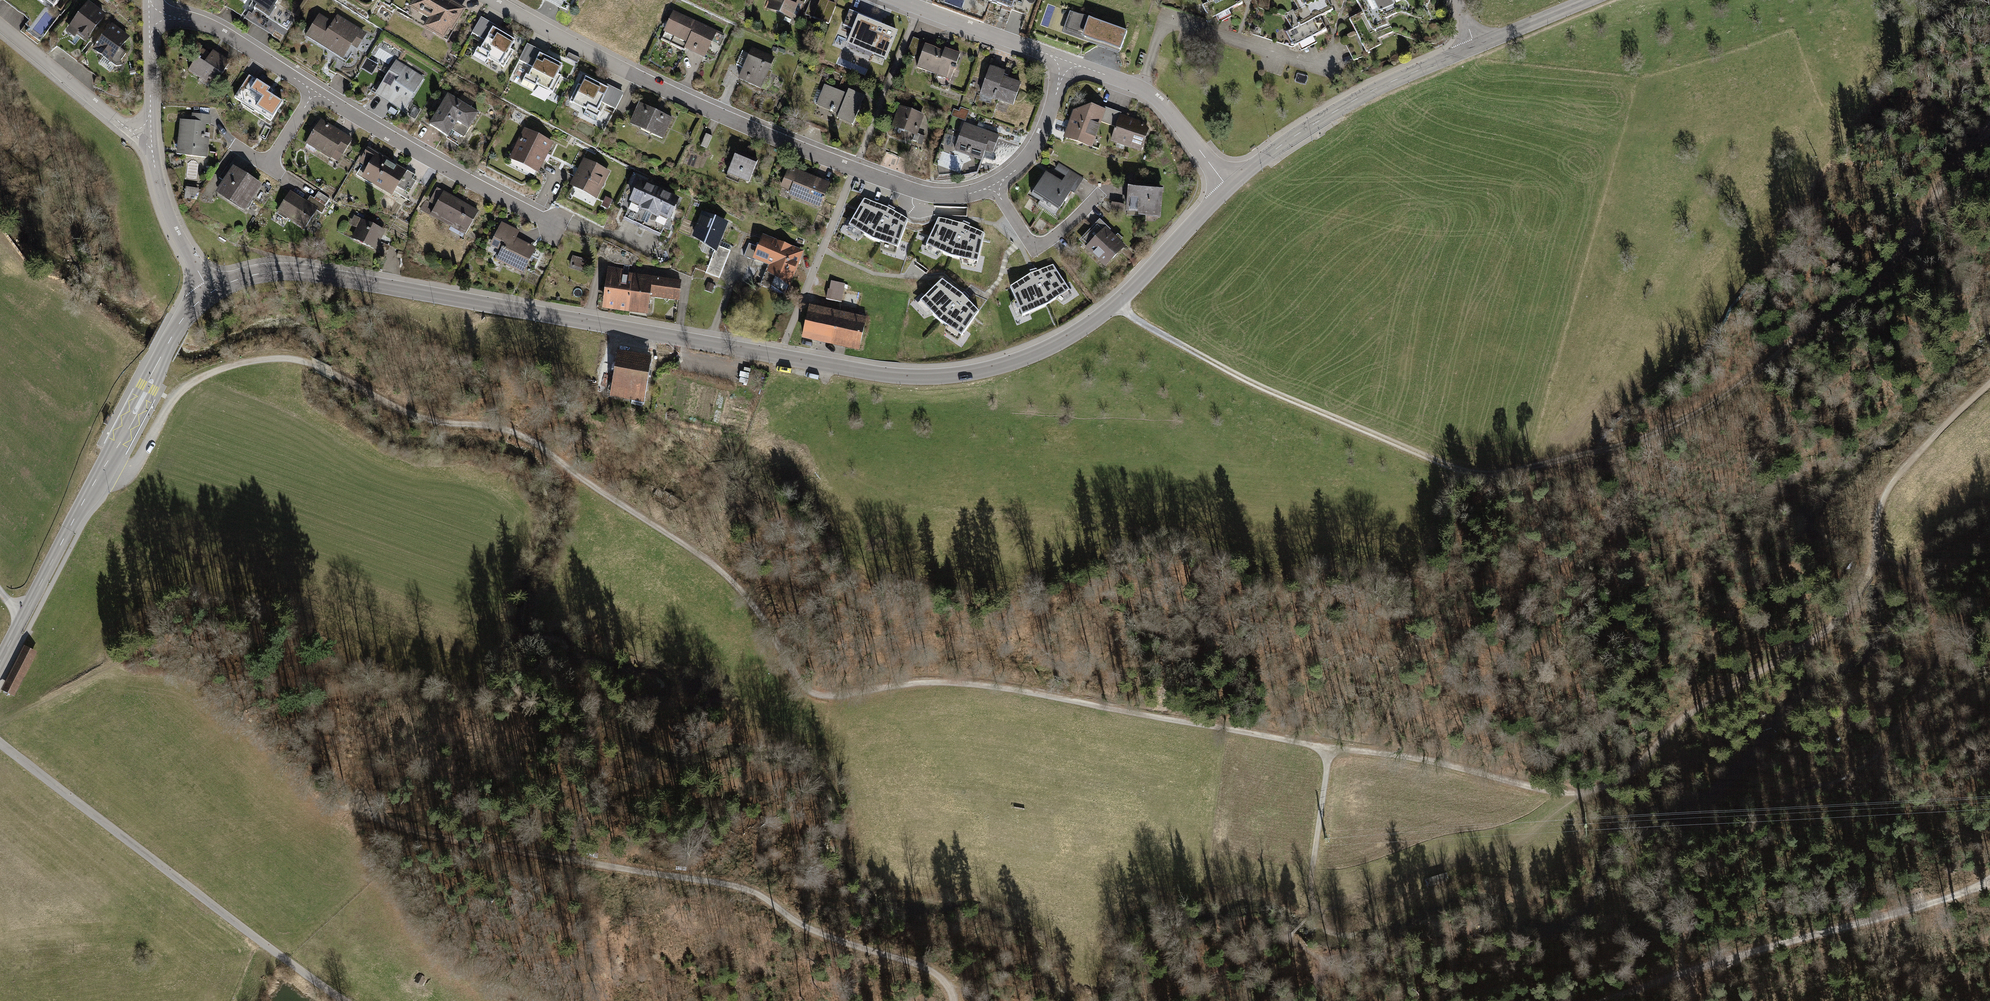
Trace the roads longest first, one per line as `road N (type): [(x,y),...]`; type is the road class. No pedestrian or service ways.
road 1 (track): [(1330,746),(979,683),(813,691),(722,571),(534,443),(501,429),(414,415),(303,362),(246,362),(195,380),(166,403),(130,470),(96,479)]
road 2 (tertiary): [(209,294),(266,273),(312,274),(852,372),(936,379),(1010,365),(1083,328),(1228,188)]
road 3 (track): [(0,723),(125,653),(181,641),(252,661),(370,814),(439,837),(744,889),(815,932),(927,967),(953,1000)]
road 4 (track): [(1115,304),(1283,396),(1452,467),(1511,471),(1626,444),(1727,395),(1886,273),(1989,126)]
road 5 (track): [(1989,382),(1890,485),(1872,567),(1843,615),(1692,712),(1618,782),(1584,791),(1541,789),(1330,746)]
road 6 (residential): [(1065,67),(1023,161),(983,189),(931,193),(769,135),(493,0)]
road 7 (residential): [(150,9),(207,23),(315,93),(557,225)]
road 8 (track): [(0,743),(345,1000)]
road 9 (tertiary): [(0,662),(178,326),(209,294)]
road 10 (track): [(1989,879),(1606,1000)]
road 11 (tertiary): [(1228,188),(1333,112),(1476,47)]
road 12 (residential): [(1228,188),(1145,90),(1065,67)]
road 13 (residential): [(0,31),(123,127),(150,138)]
road 14 (residential): [(1065,67),(900,0)]
road 15 (track): [(1318,913),(1311,881),(1330,746)]
road 16 (residential): [(150,138),(167,215),(209,294)]
road 17 (residential): [(150,9),(150,138)]
road 18 (tertiary): [(1476,47),(1592,0)]

